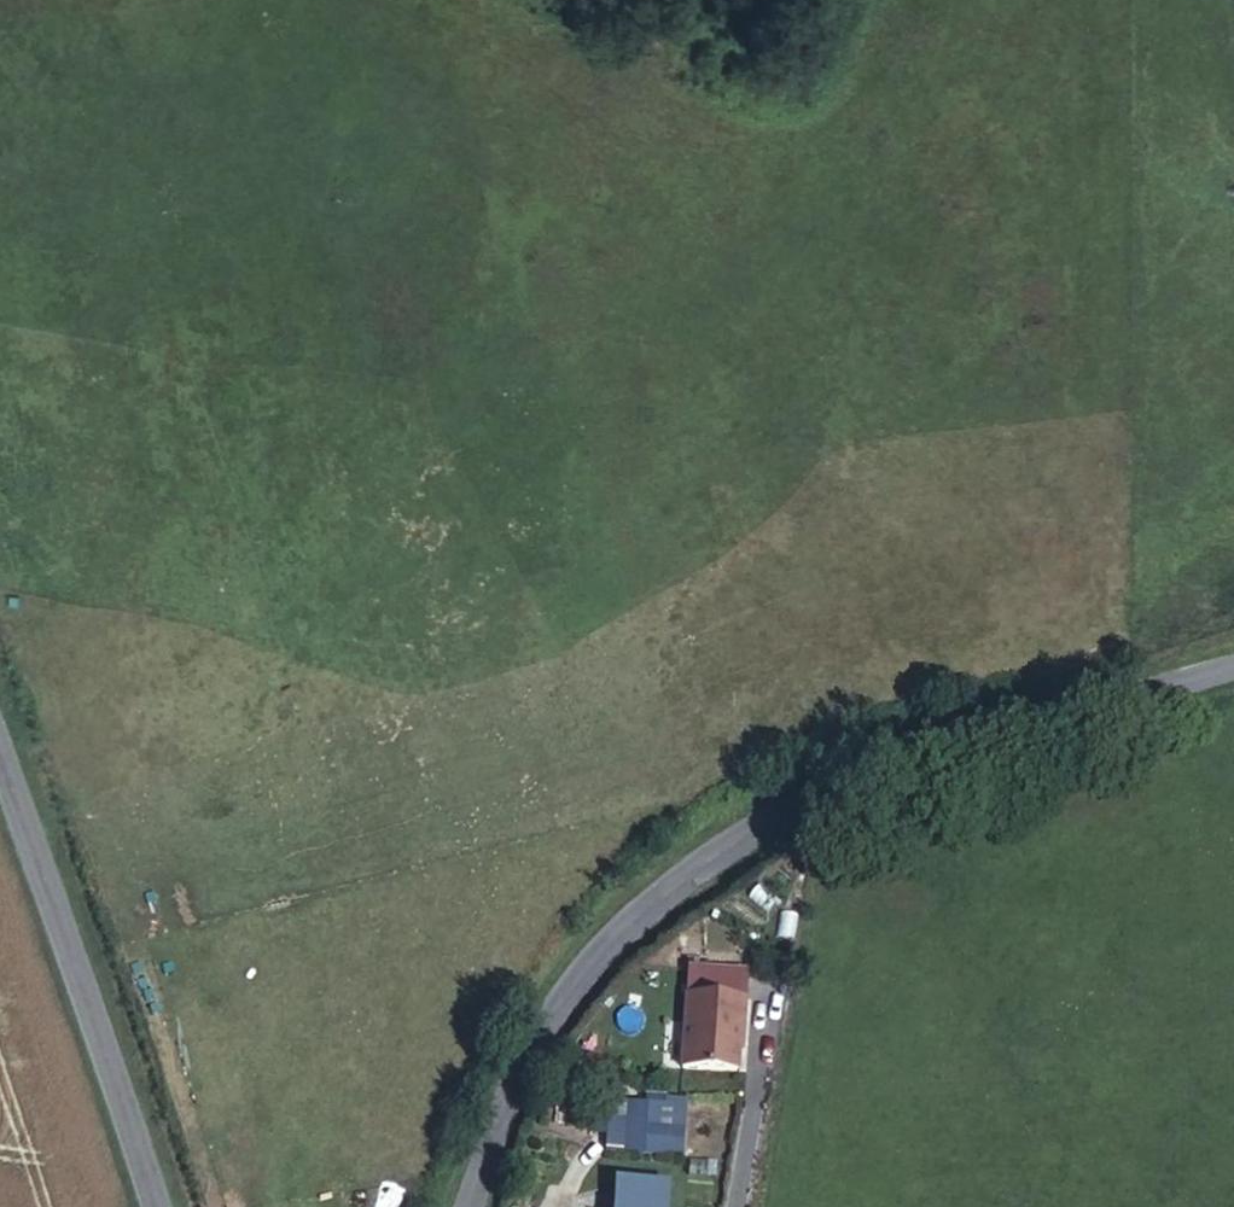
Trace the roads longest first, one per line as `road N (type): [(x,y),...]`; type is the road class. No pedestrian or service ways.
road 1 (residential): [(1233,663),(835,786),(708,859),(603,949),(528,1045),(467,1206)]
road 2 (tertiary): [(0,760),(162,1206)]

